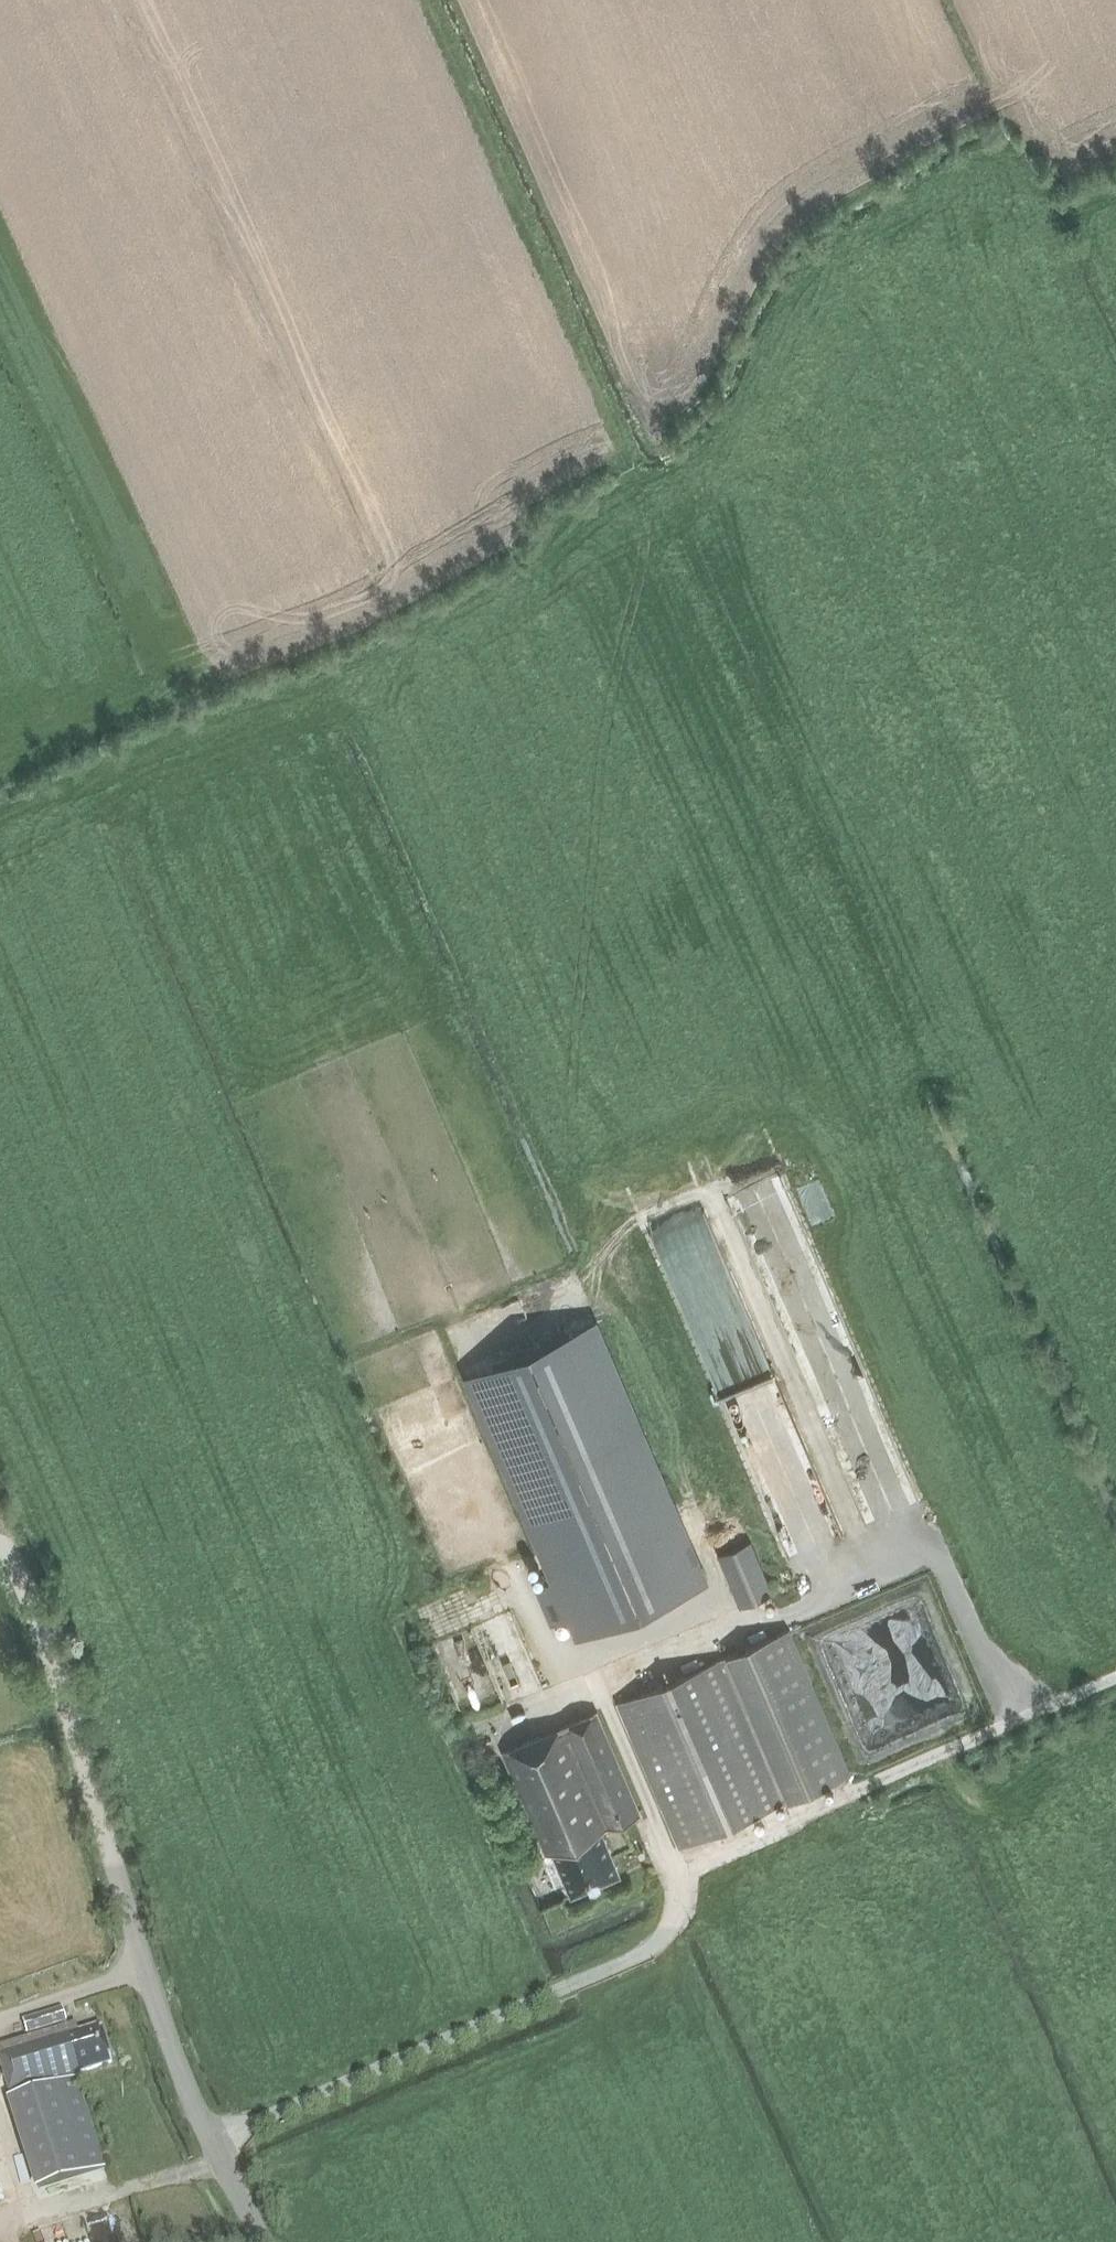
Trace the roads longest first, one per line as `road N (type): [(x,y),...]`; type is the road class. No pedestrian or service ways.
road 1 (tertiary): [(263,2241),(158,2016),(68,1718),(0,1543)]

